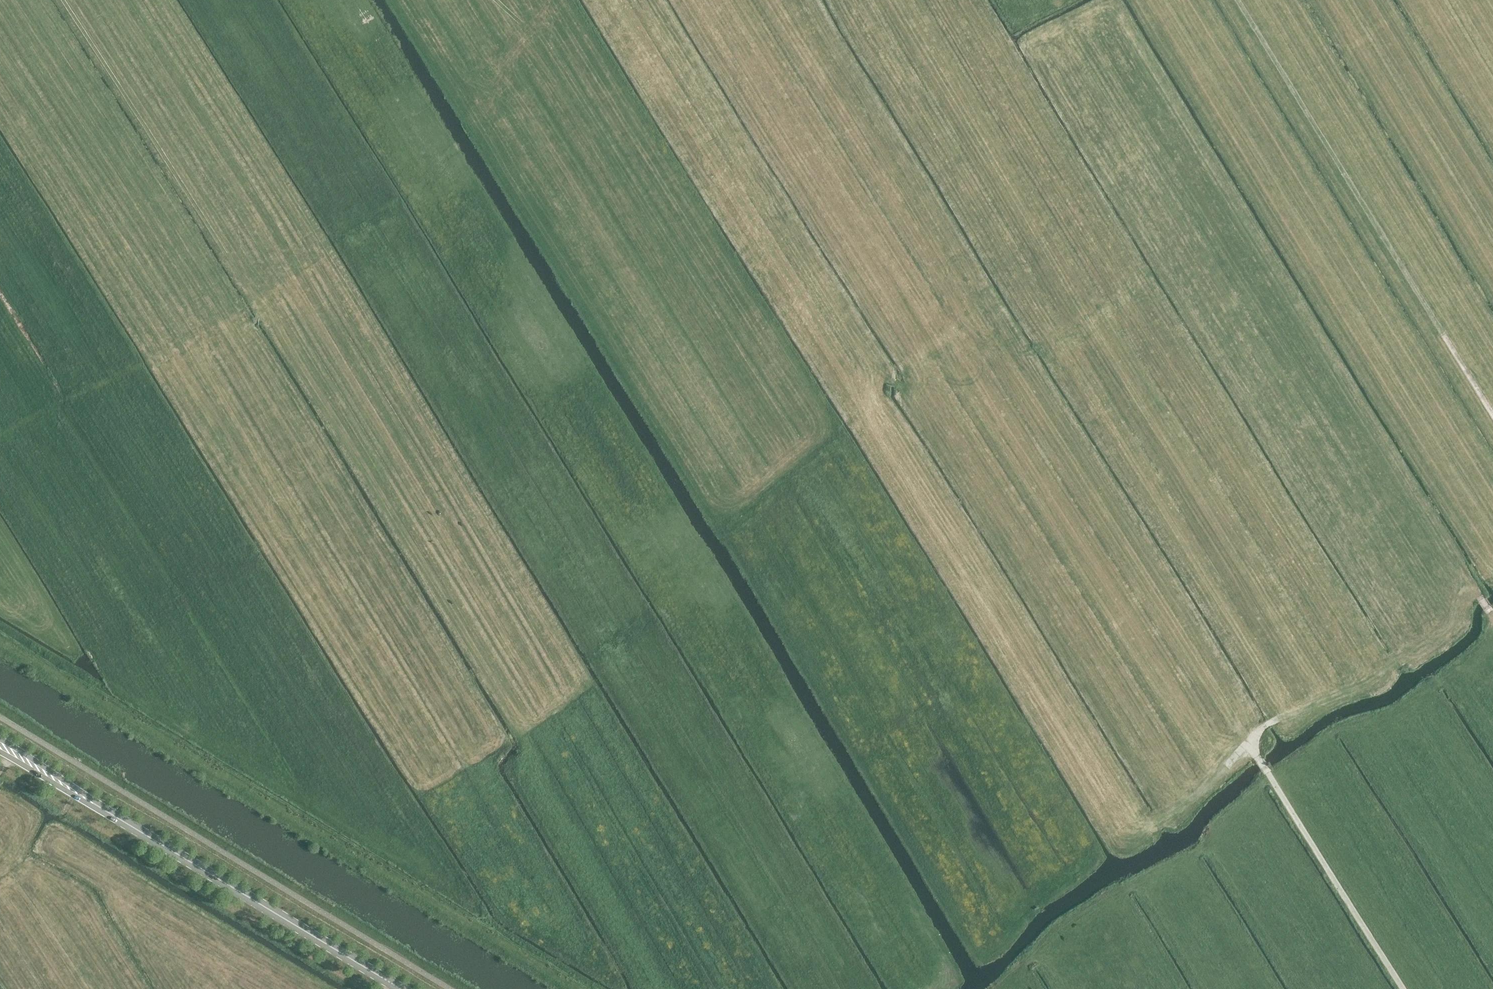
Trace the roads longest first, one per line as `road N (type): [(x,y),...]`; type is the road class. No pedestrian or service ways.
road 1 (secondary): [(400,988),(0,746)]
road 2 (track): [(1478,599),(1474,592),(1445,628),(1391,661),(1264,727),(1193,798),(1143,822)]
road 3 (track): [(62,0),(264,315),(249,325)]
road 4 (track): [(1404,988),(1256,756)]
road 5 (track): [(1492,413),(1377,225)]

